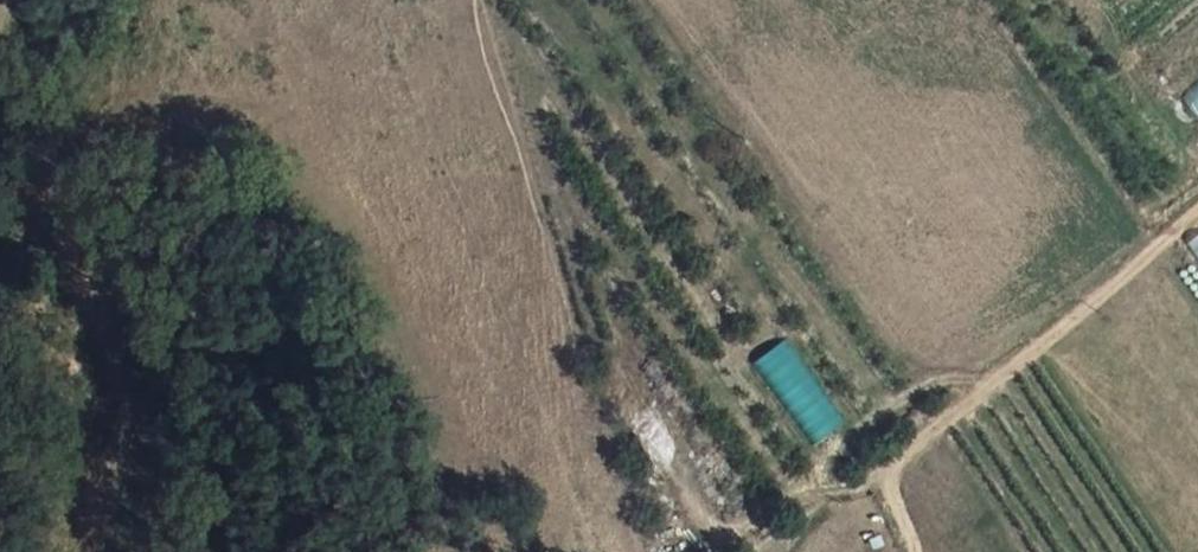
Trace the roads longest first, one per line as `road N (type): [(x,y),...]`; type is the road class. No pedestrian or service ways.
road 1 (track): [(1197,213),(876,480),(784,499),(721,551)]

